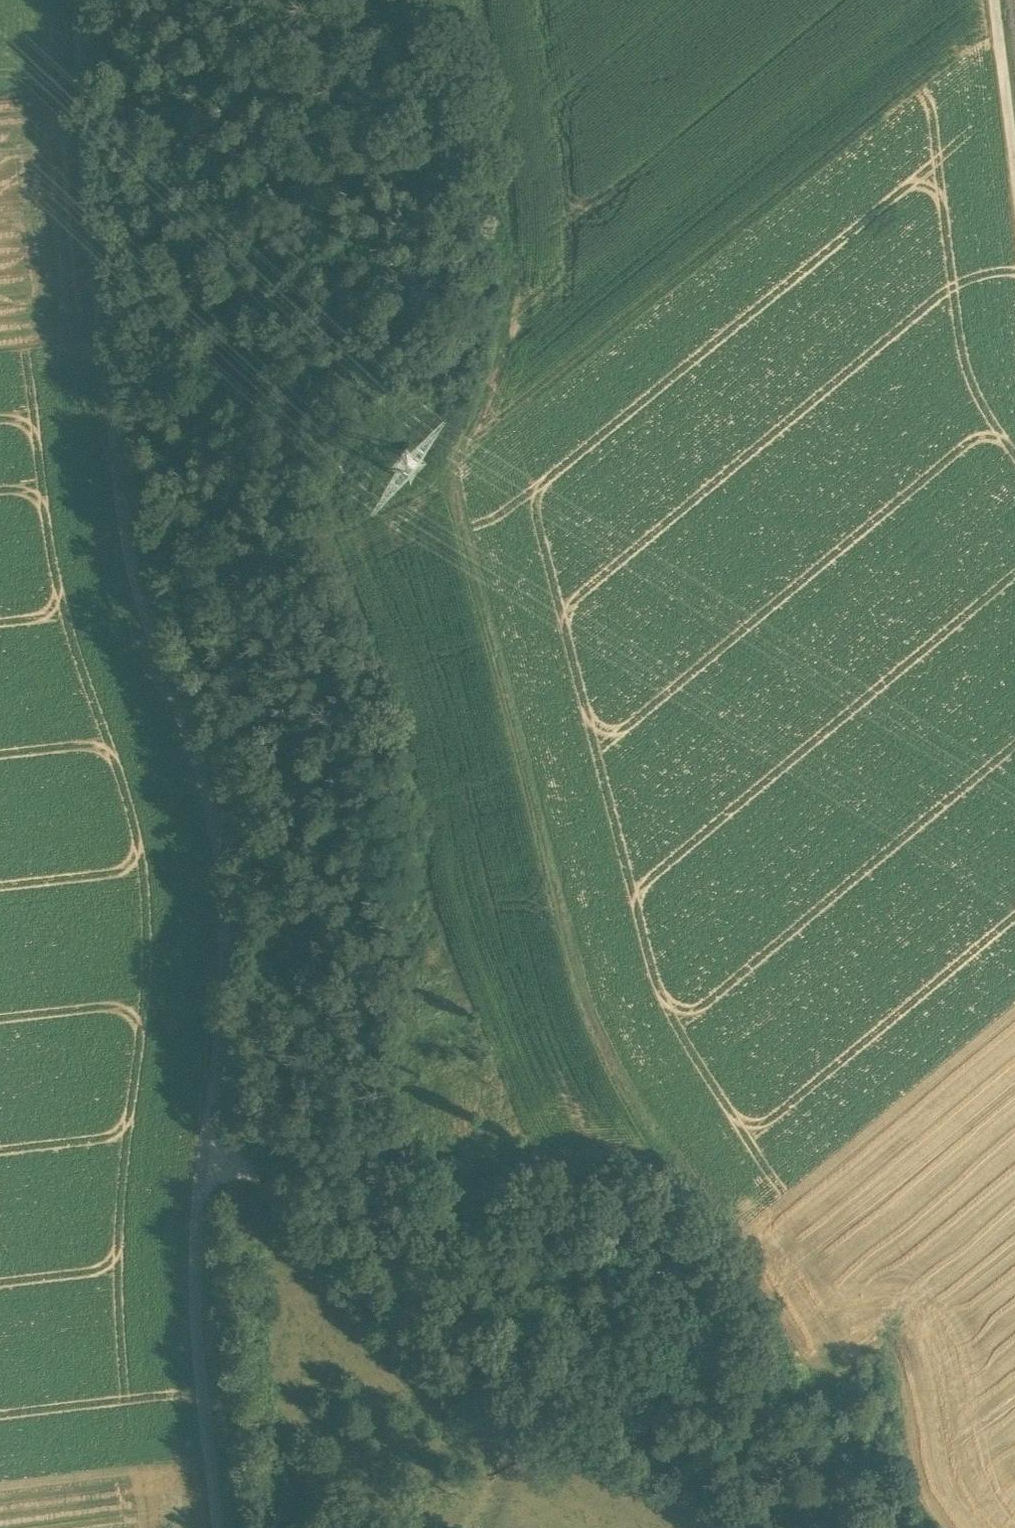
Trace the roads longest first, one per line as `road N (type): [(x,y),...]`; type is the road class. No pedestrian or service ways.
road 1 (track): [(487,0),(520,168),(522,240),(462,453),(593,983),(698,1200),(896,1527)]
road 2 (track): [(219,1527),(204,1418),(197,1251),(222,985),(220,861),(198,763),(155,644),(115,460),(76,0)]
road 3 (track): [(202,1173),(241,1175),(271,1193),(496,1409),(778,1527)]
road 4 (track): [(1014,143),(996,0)]

